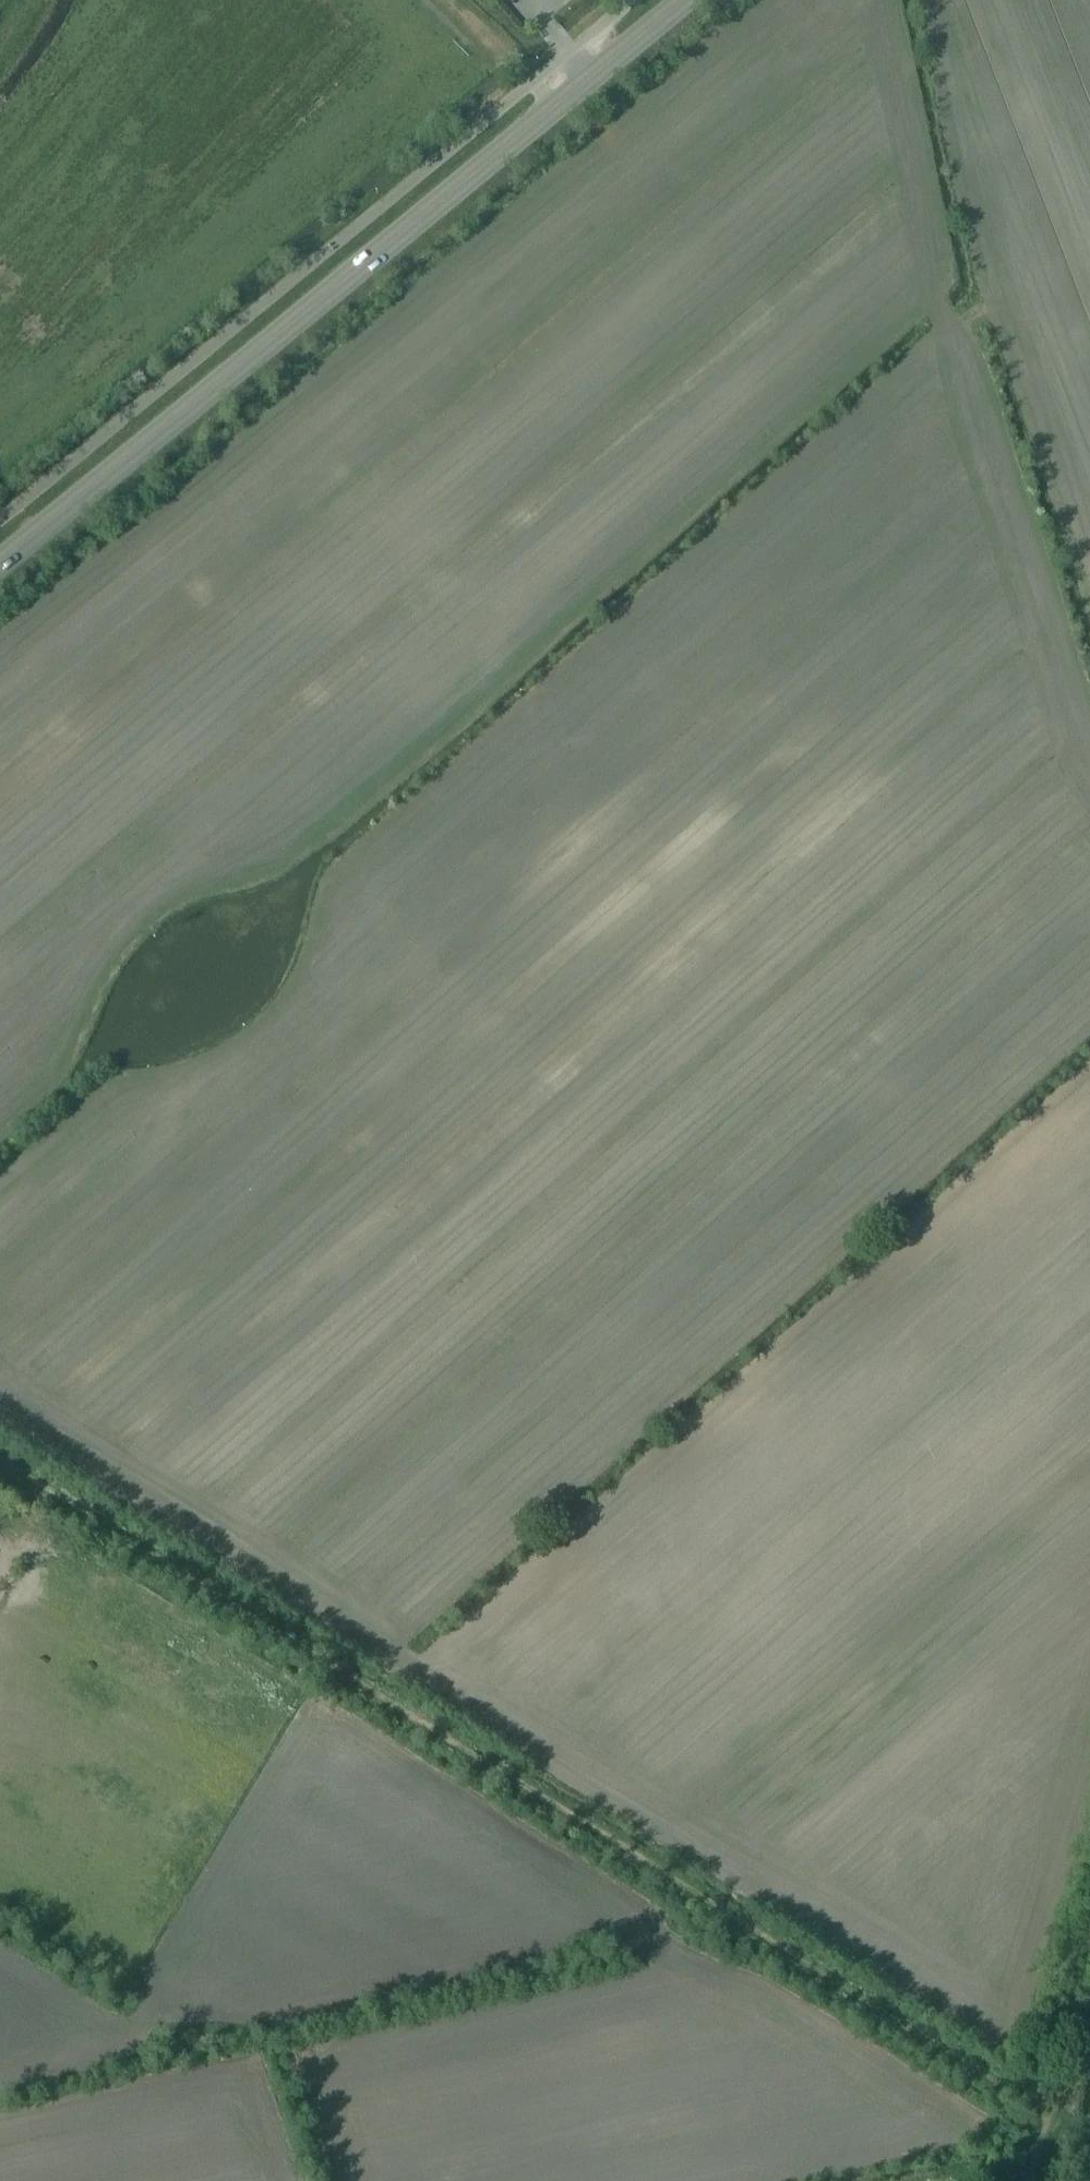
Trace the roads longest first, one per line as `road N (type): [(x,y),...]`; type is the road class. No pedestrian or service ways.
road 1 (track): [(0,1454),(1060,2122)]
road 2 (tertiary): [(0,563),(685,0)]

